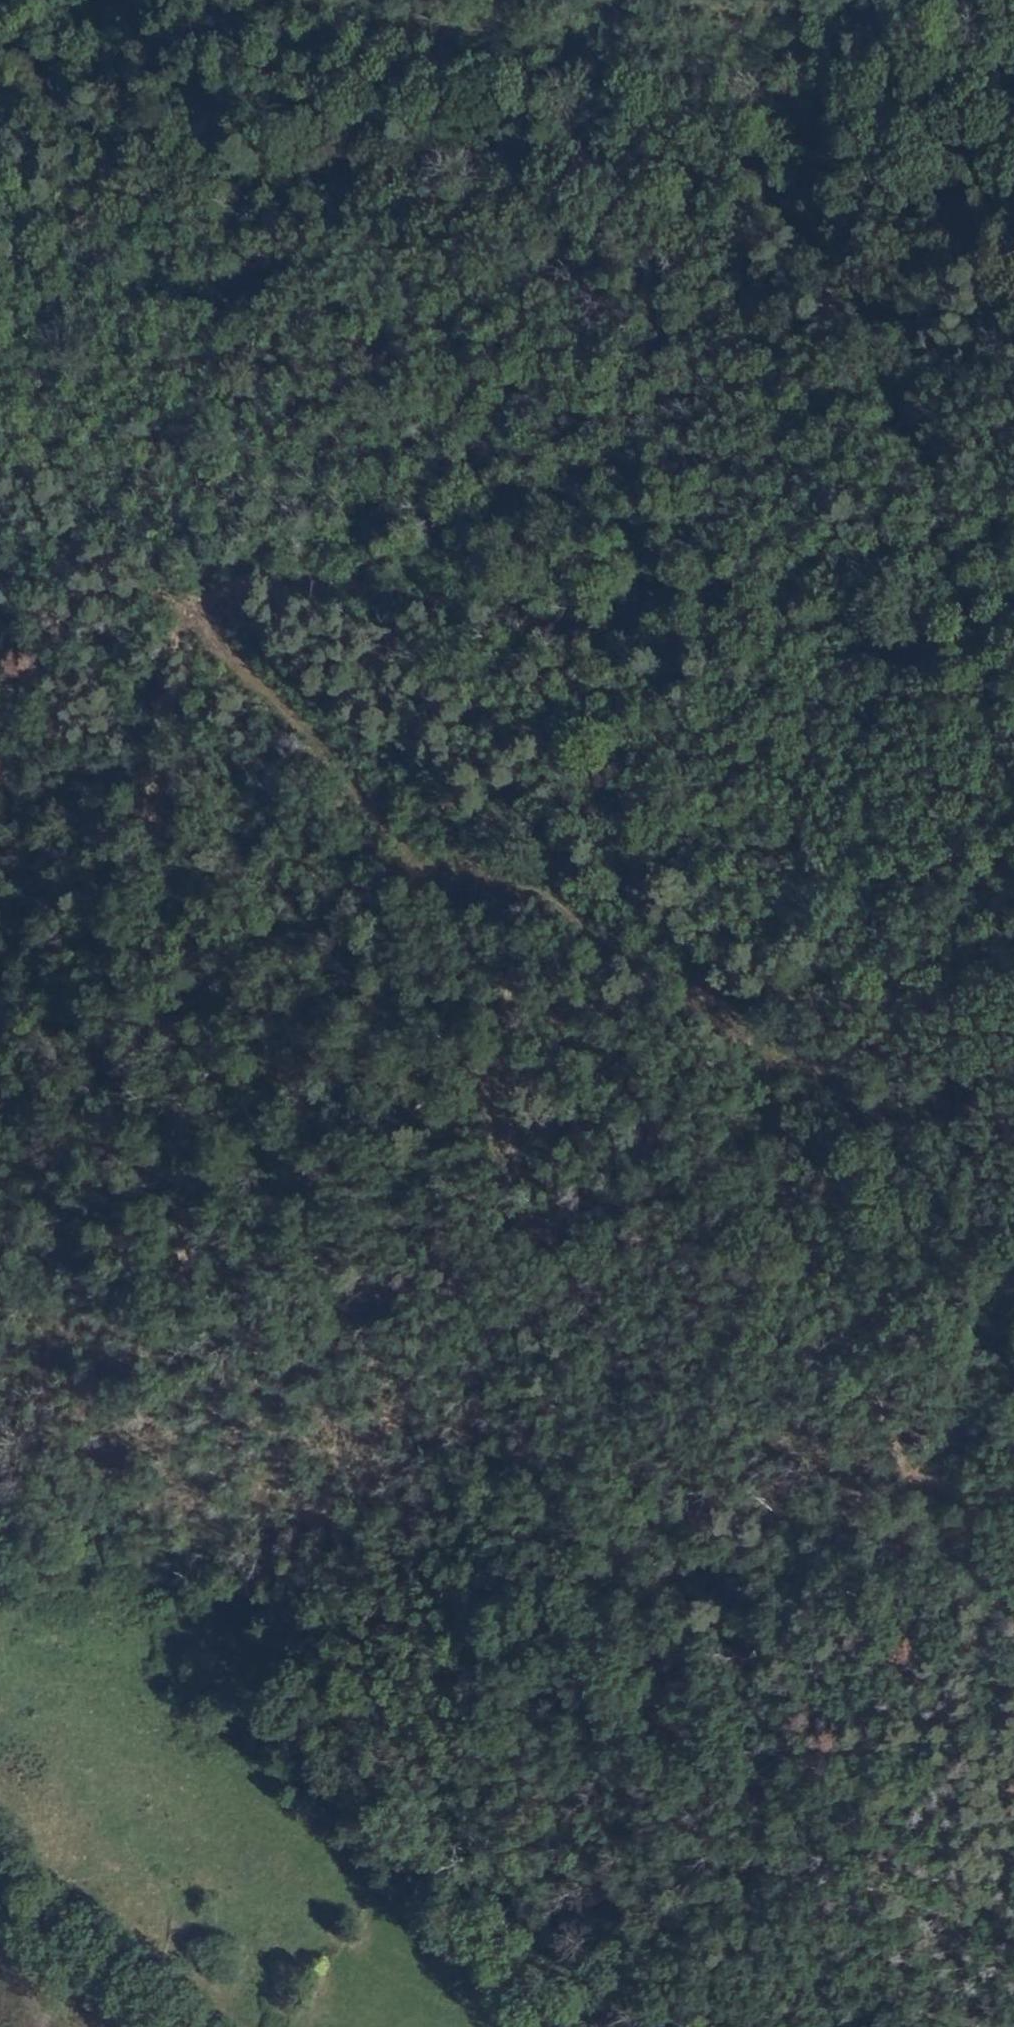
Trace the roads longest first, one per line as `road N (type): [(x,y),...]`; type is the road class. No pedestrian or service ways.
road 1 (track): [(192,2026),(35,1917),(0,1874)]

